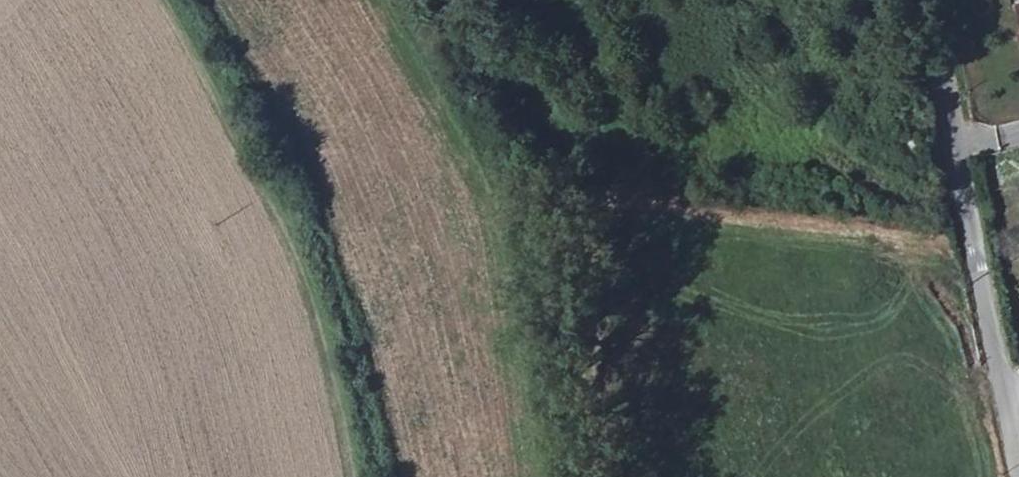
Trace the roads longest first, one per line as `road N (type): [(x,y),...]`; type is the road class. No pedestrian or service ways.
road 1 (unclassified): [(925,0),(1018,474)]

